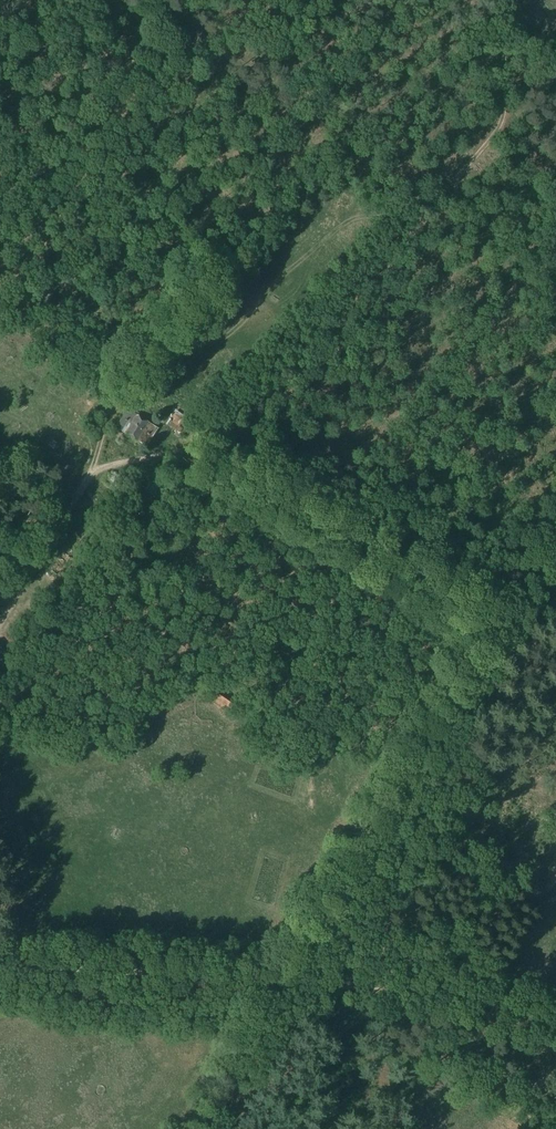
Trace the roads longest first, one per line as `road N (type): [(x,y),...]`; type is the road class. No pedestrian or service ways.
road 1 (track): [(221,1128),(555,562)]
road 2 (track): [(521,0),(518,125),(511,143),(225,452)]
road 3 (track): [(0,963),(296,982),(555,1013)]
road 4 (track): [(102,482),(124,468),(225,452),(516,630)]
road 5 (track): [(119,405),(99,449),(102,482),(0,646)]

